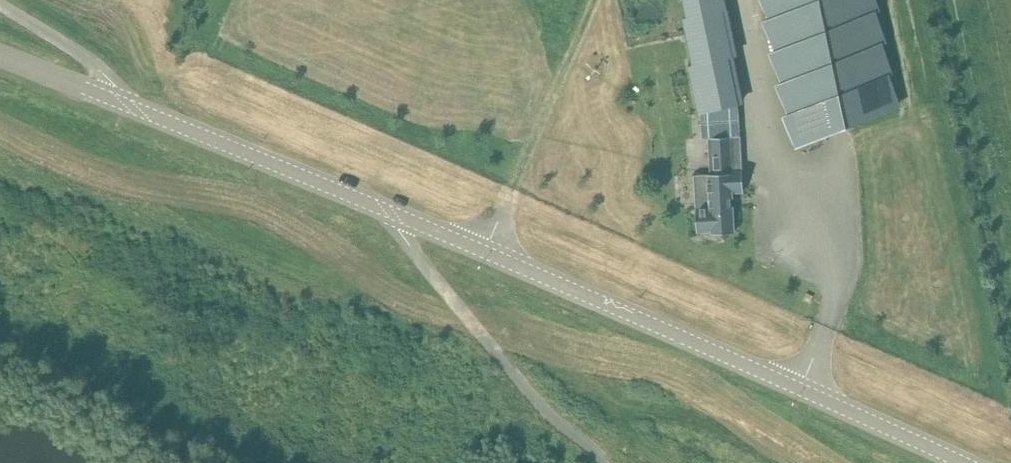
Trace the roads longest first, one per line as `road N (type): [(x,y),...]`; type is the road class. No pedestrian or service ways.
road 1 (unclassified): [(962,462),(485,251),(0,56)]

